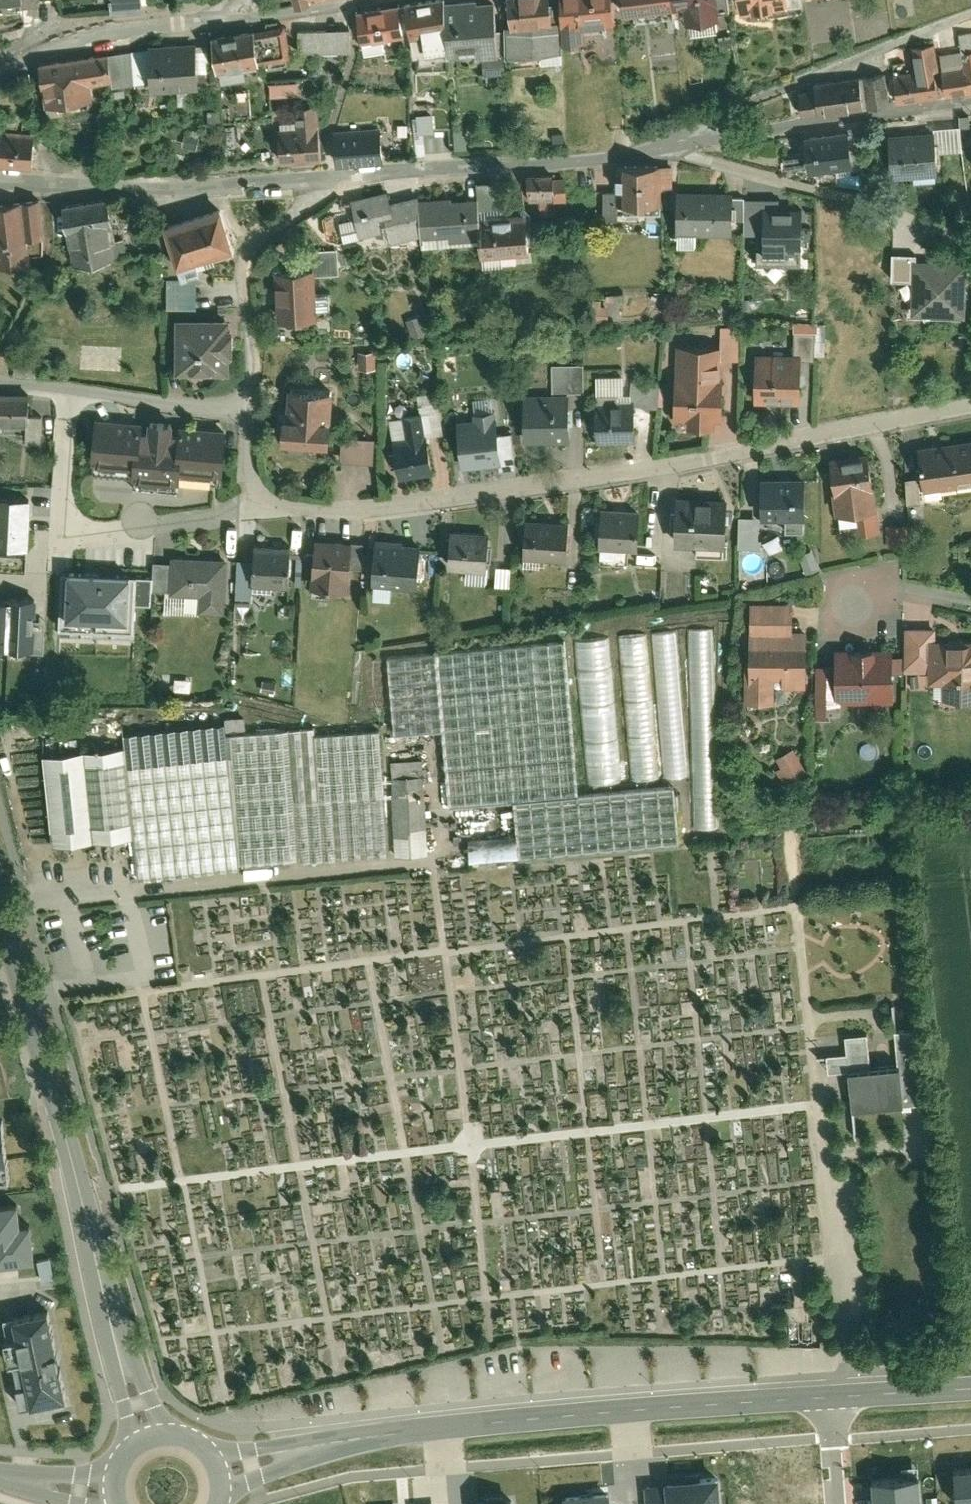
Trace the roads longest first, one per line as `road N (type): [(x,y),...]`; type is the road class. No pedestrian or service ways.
road 1 (residential): [(263,486),(296,503),(372,507),(709,459),(970,405)]
road 2 (residential): [(681,137),(330,173),(0,174)]
road 3 (tertiary): [(224,1471),(370,1435),(826,1396)]
road 4 (tertiary): [(152,1434),(103,1285),(0,890)]
road 5 (residential): [(681,137),(709,110),(970,2)]
road 6 (residential): [(681,137),(970,236)]
road 7 (residential): [(970,88),(681,137)]
road 8 (residential): [(0,66),(51,39),(151,12),(257,0)]
road 9 (residential): [(74,388),(253,411),(263,486)]
road 10 (residential): [(263,486),(220,512),(162,522),(66,515)]
road 11 (tertiary): [(826,1396),(970,1387)]
road 12 (residential): [(74,388),(66,515)]
road 13 (residential): [(970,603),(900,592),(849,606)]

